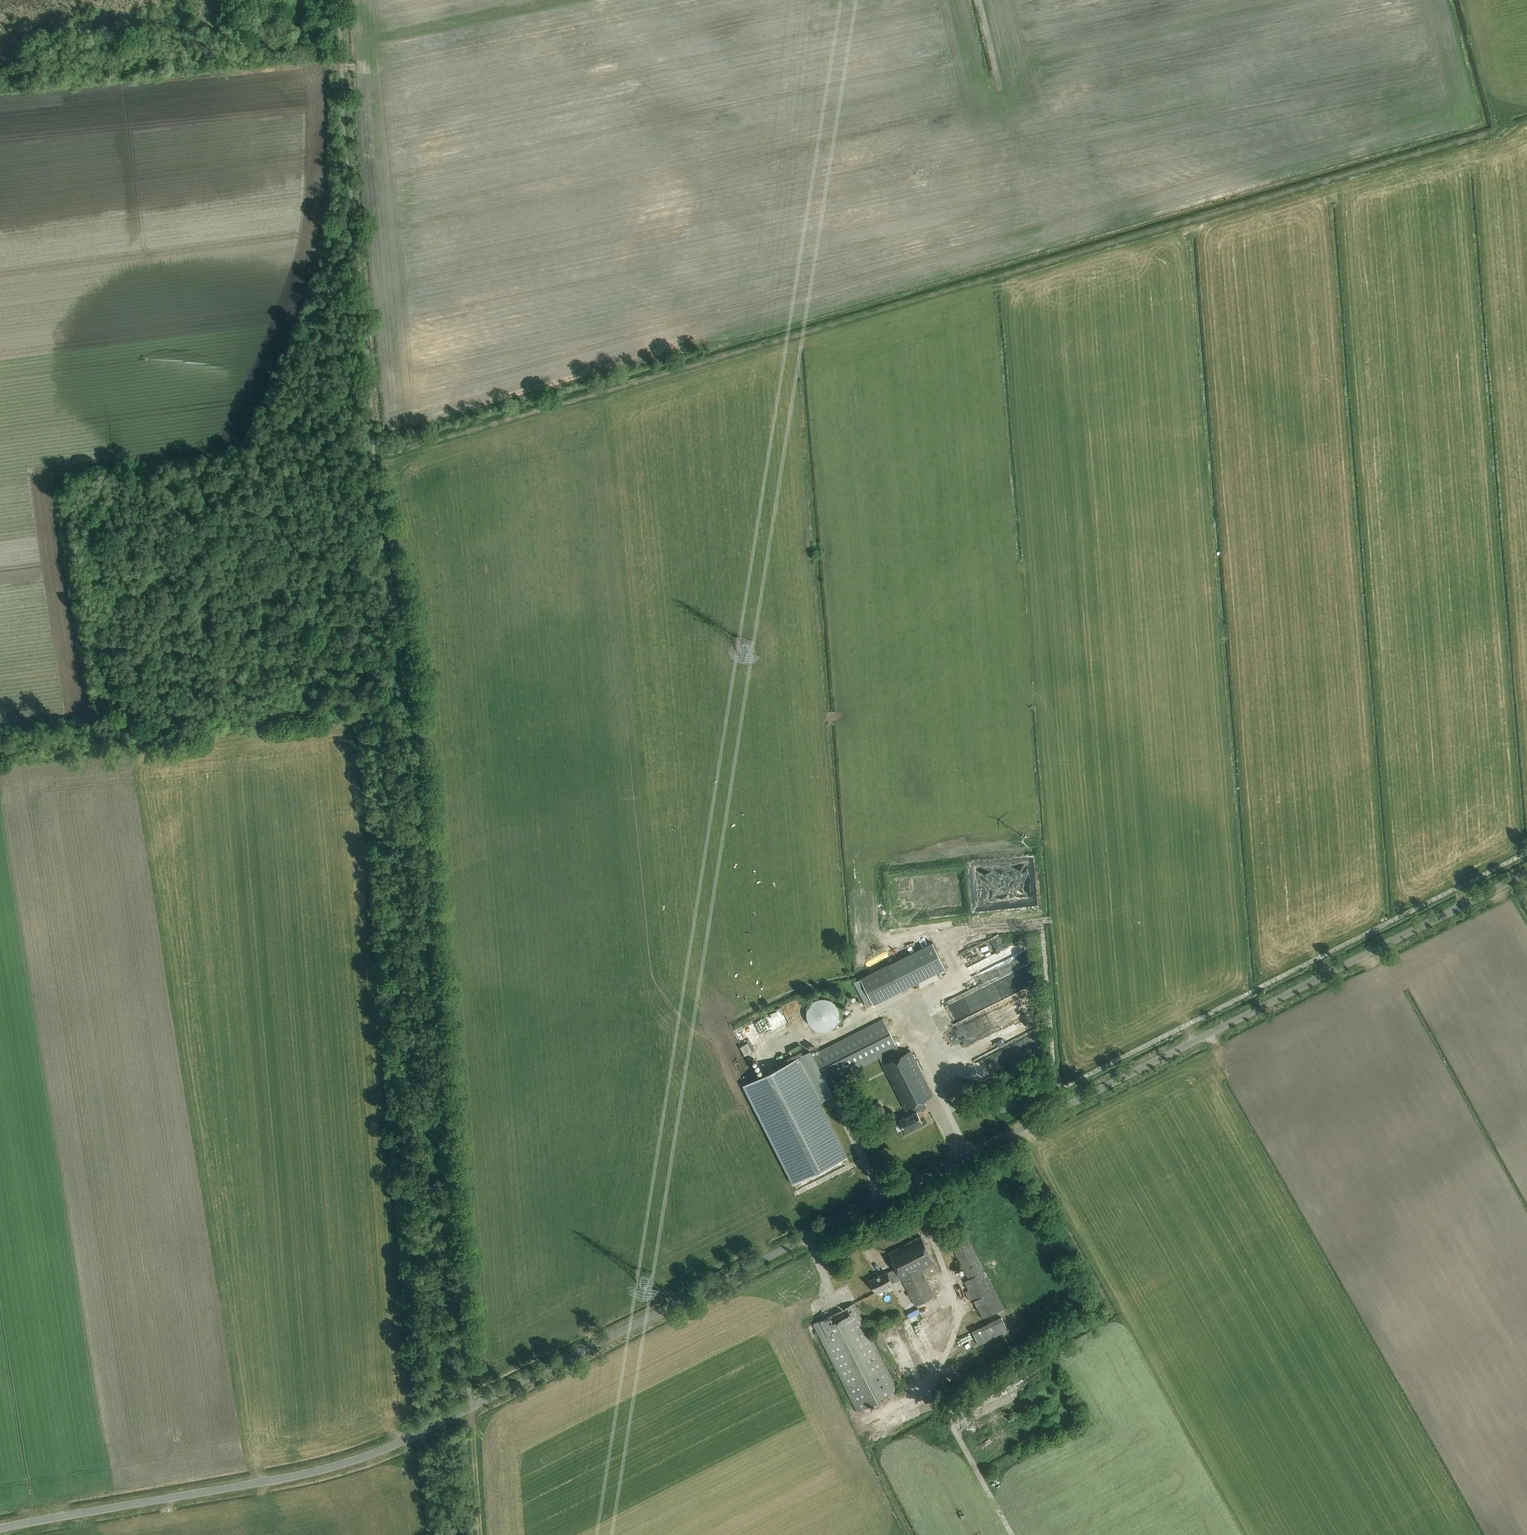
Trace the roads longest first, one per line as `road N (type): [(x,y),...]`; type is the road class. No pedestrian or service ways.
road 1 (unclassified): [(0,1528),(294,1475),(388,1447),(1526,873)]
road 2 (track): [(912,1184),(956,1306),(950,1346),(929,1389)]

